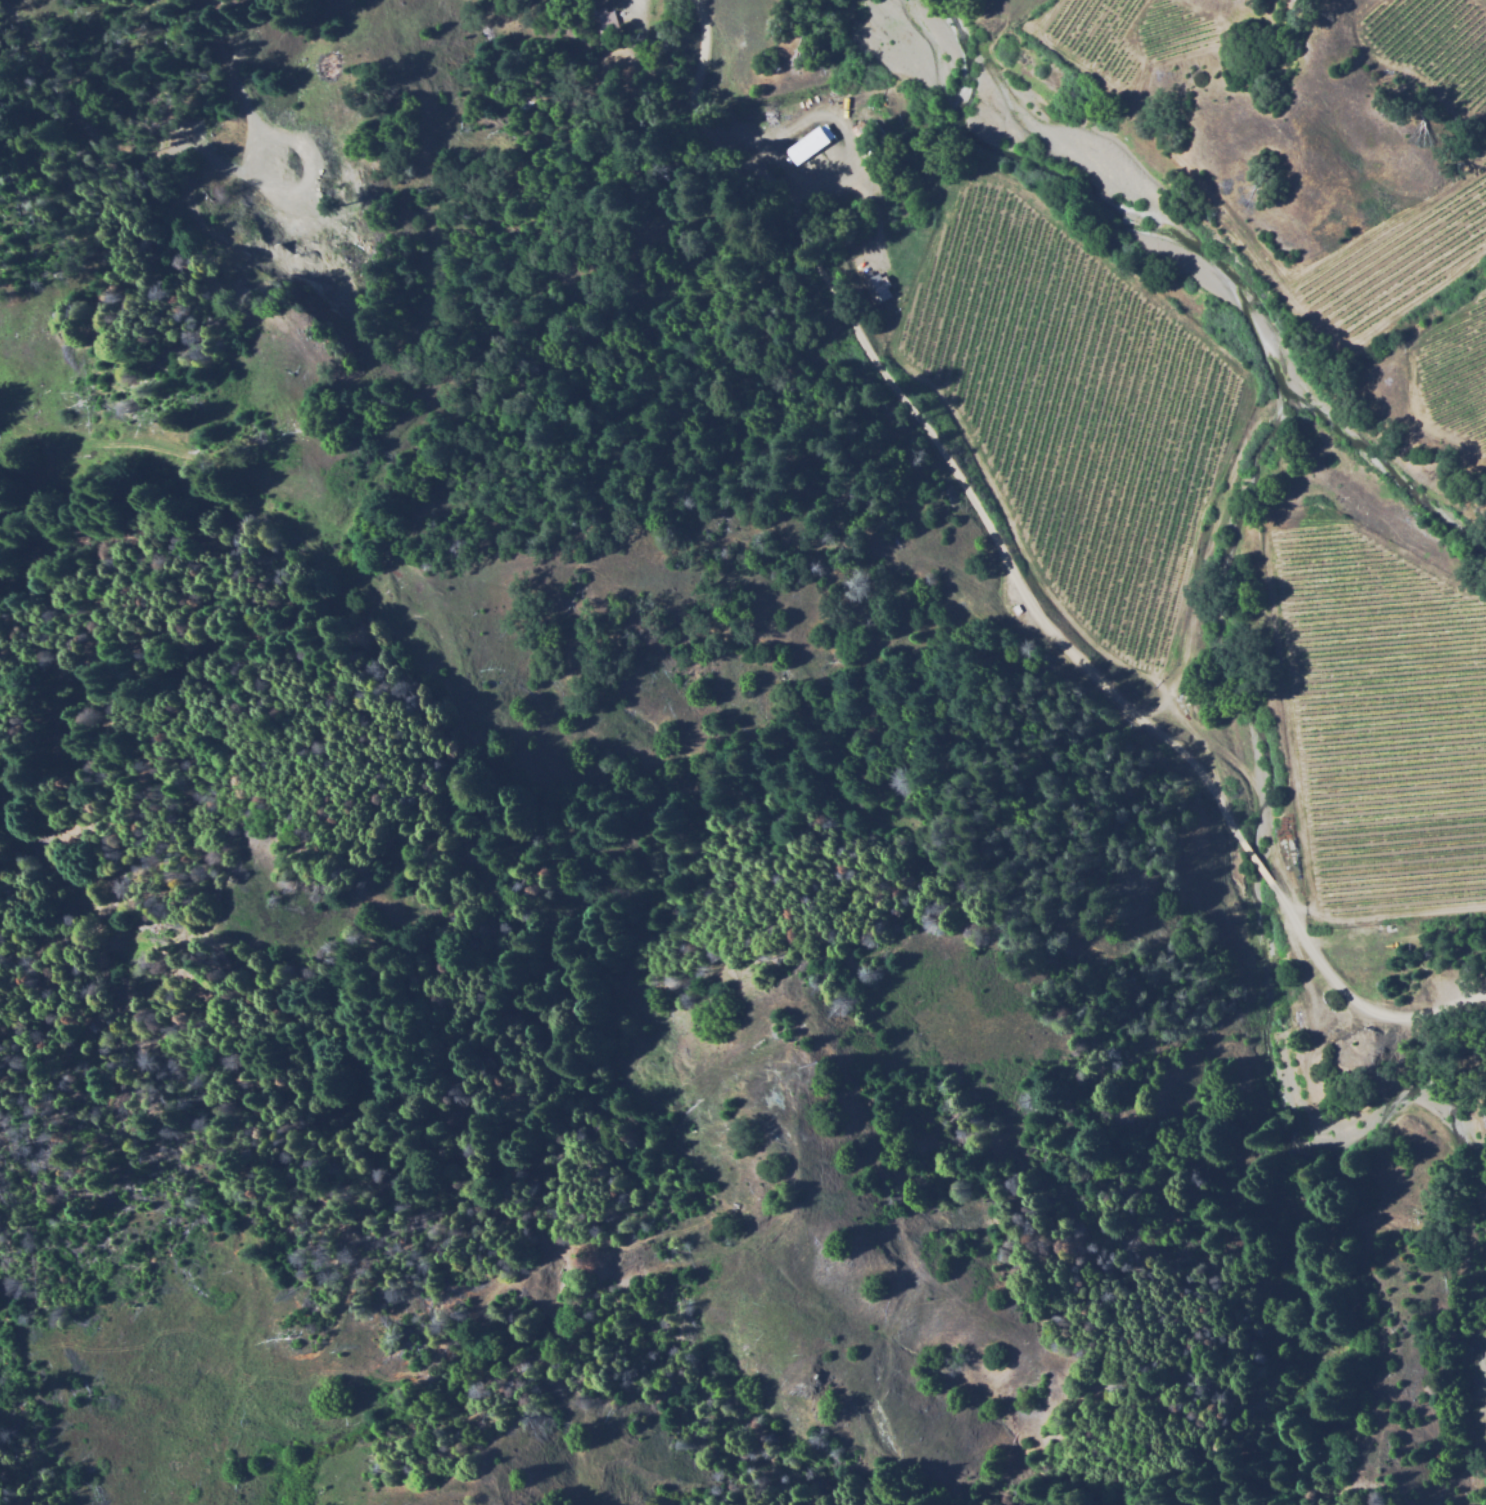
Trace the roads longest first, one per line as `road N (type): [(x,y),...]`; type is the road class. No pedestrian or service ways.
road 1 (residential): [(1485,1013),(1380,1014),(1314,970),(1222,811),(1053,631),(950,440),(727,118),(674,0)]
road 2 (residential): [(1282,914),(1304,866),(1308,812),(1231,707),(1200,686),(1167,584),(1175,505),(1204,435),(1254,393),(1349,357),(1485,359)]

